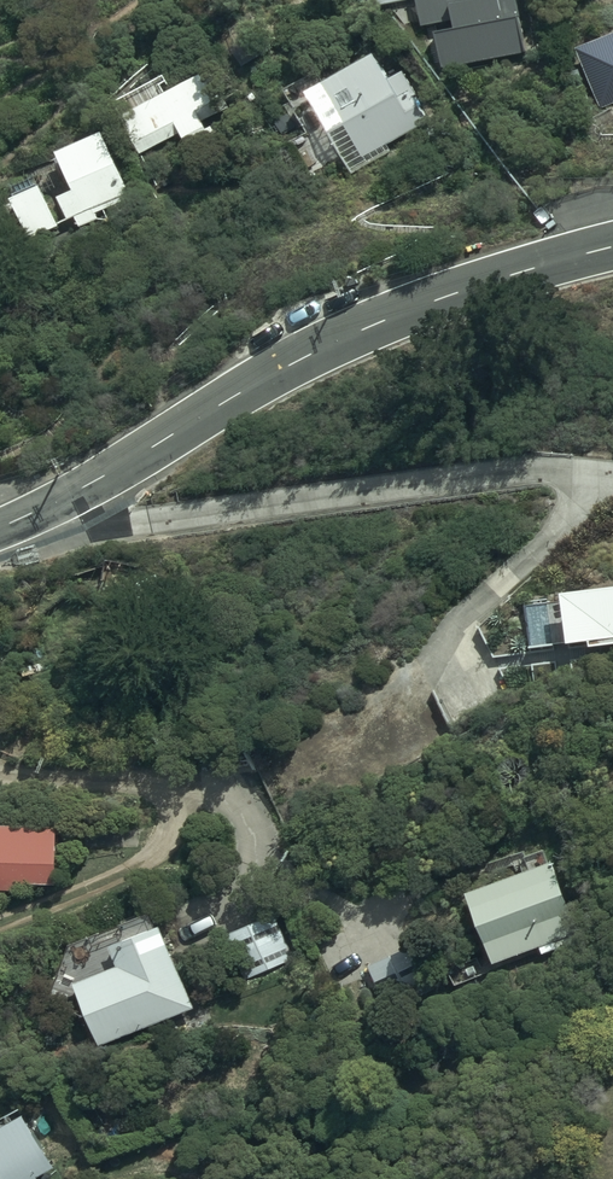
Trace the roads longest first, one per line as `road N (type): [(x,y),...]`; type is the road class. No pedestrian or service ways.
road 1 (tertiary): [(0,526),(80,489),(356,330),(612,245)]

